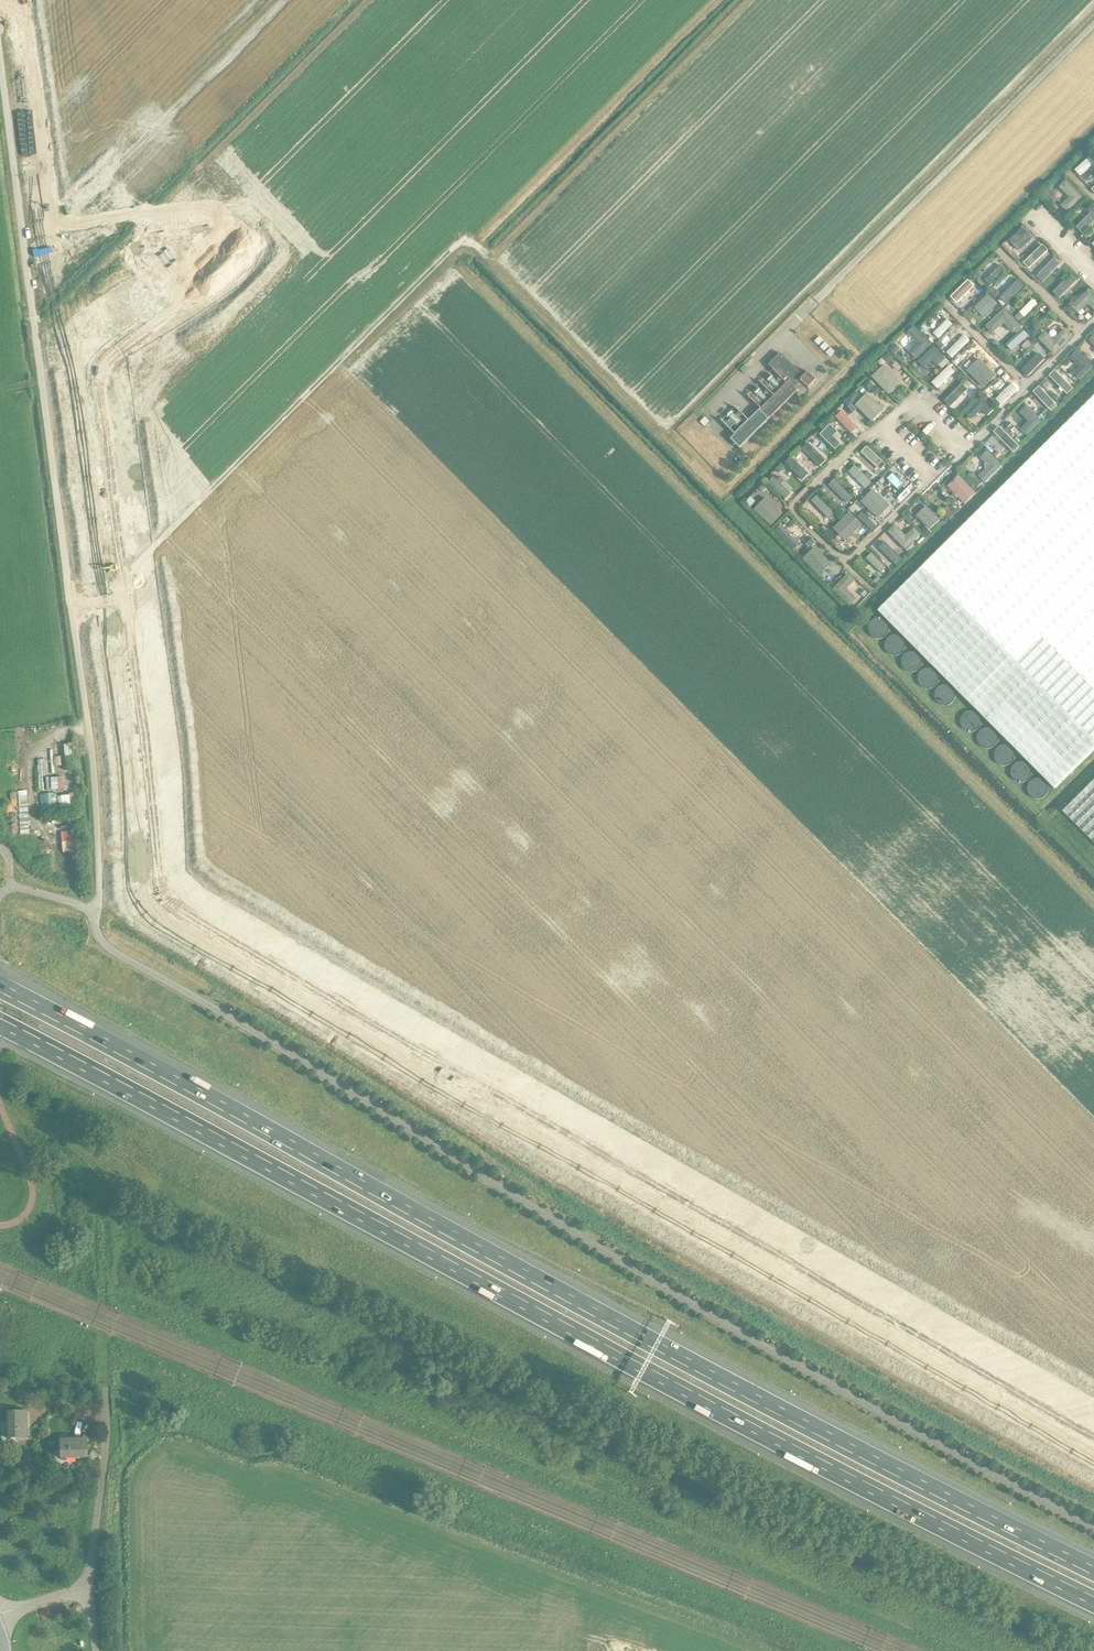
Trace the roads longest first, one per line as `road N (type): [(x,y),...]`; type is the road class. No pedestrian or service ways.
road 1 (motorway): [(1093,1567),(642,1334),(0,984)]
road 2 (motorway): [(0,1027),(674,1391),(1093,1605)]
road 3 (unclassified): [(98,894),(94,779),(0,68)]
road 4 (track): [(74,622),(442,259),(465,239),(482,250)]
road 5 (unclassified): [(96,1650),(85,1592),(0,1613)]

